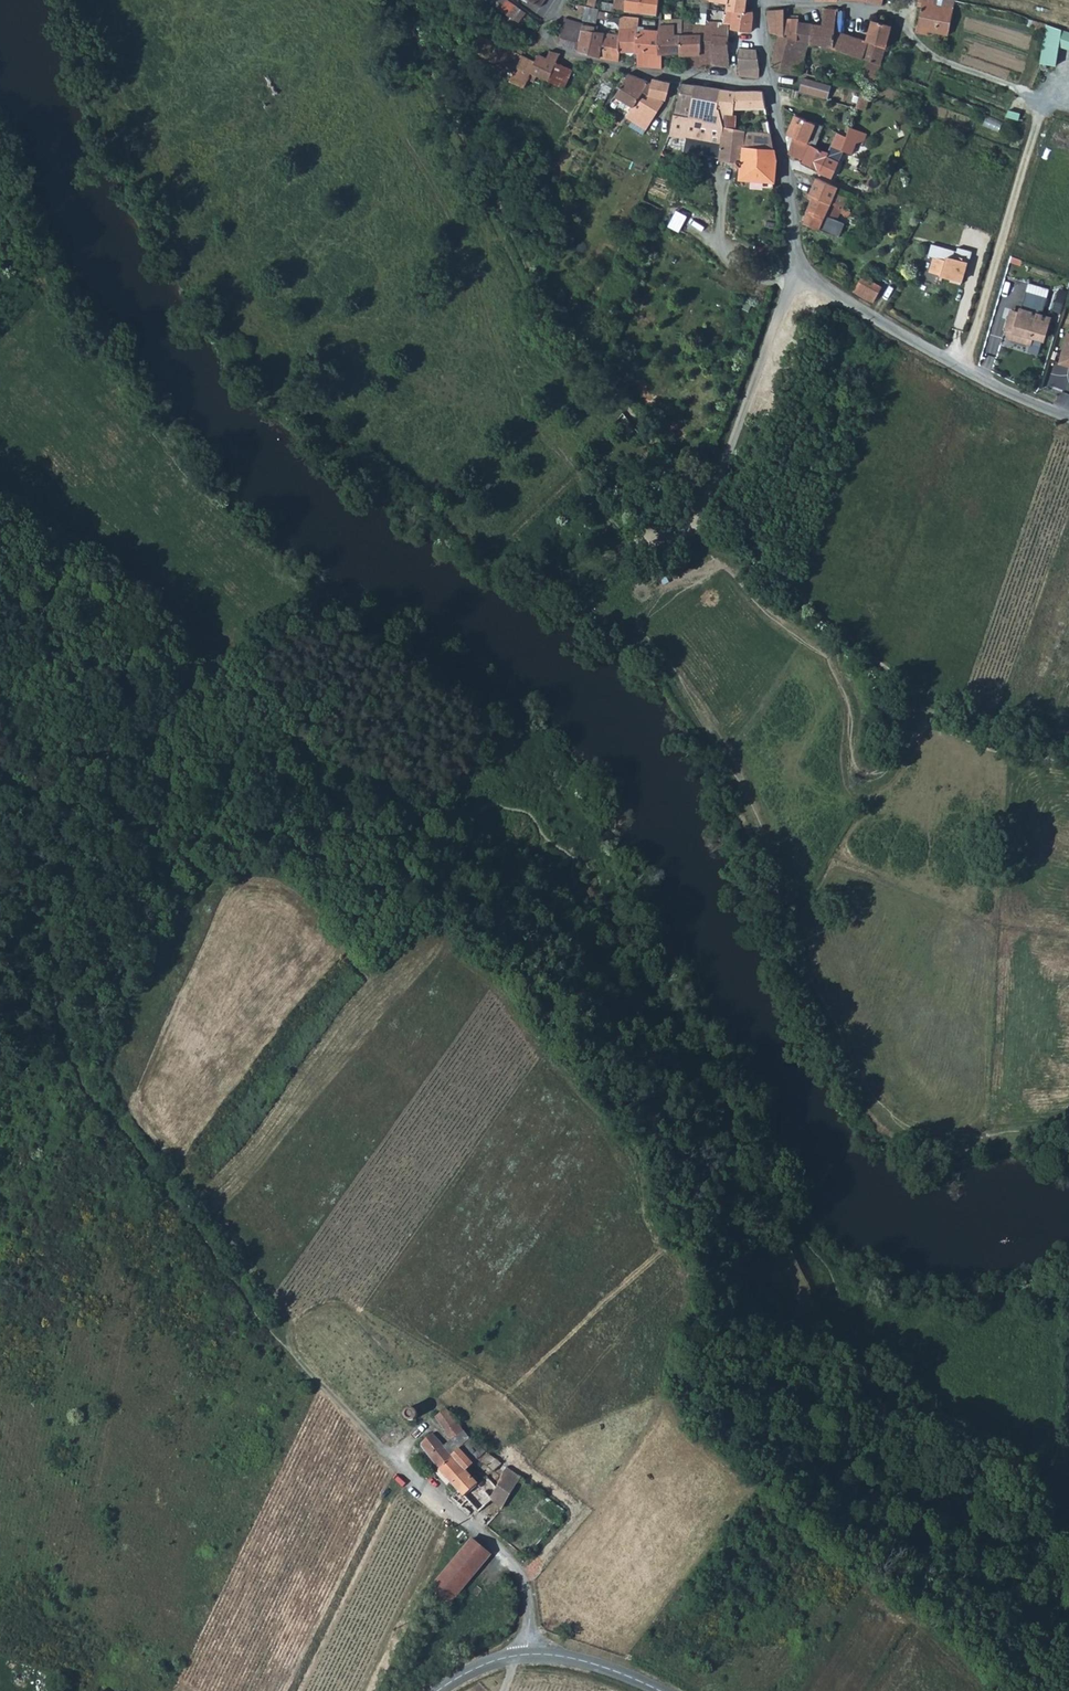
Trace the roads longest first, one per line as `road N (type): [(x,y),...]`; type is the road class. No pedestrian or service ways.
road 1 (track): [(1068,730),(948,701),(822,616),(749,545),(604,377),(368,0)]
road 2 (unclassified): [(613,559),(665,541),(711,497),(799,268)]
road 3 (residential): [(762,0),(902,17),(937,62),(1045,110)]
road 4 (unclassified): [(799,268),(816,290),(1068,419)]
road 5 (residential): [(562,0),(554,22),(559,46),(639,69),(769,81)]
road 6 (residential): [(529,1654),(519,1571),(393,1463)]
road 7 (residential): [(799,268),(769,81)]
road 8 (tertiary): [(659,1690),(589,1664),(529,1654)]

